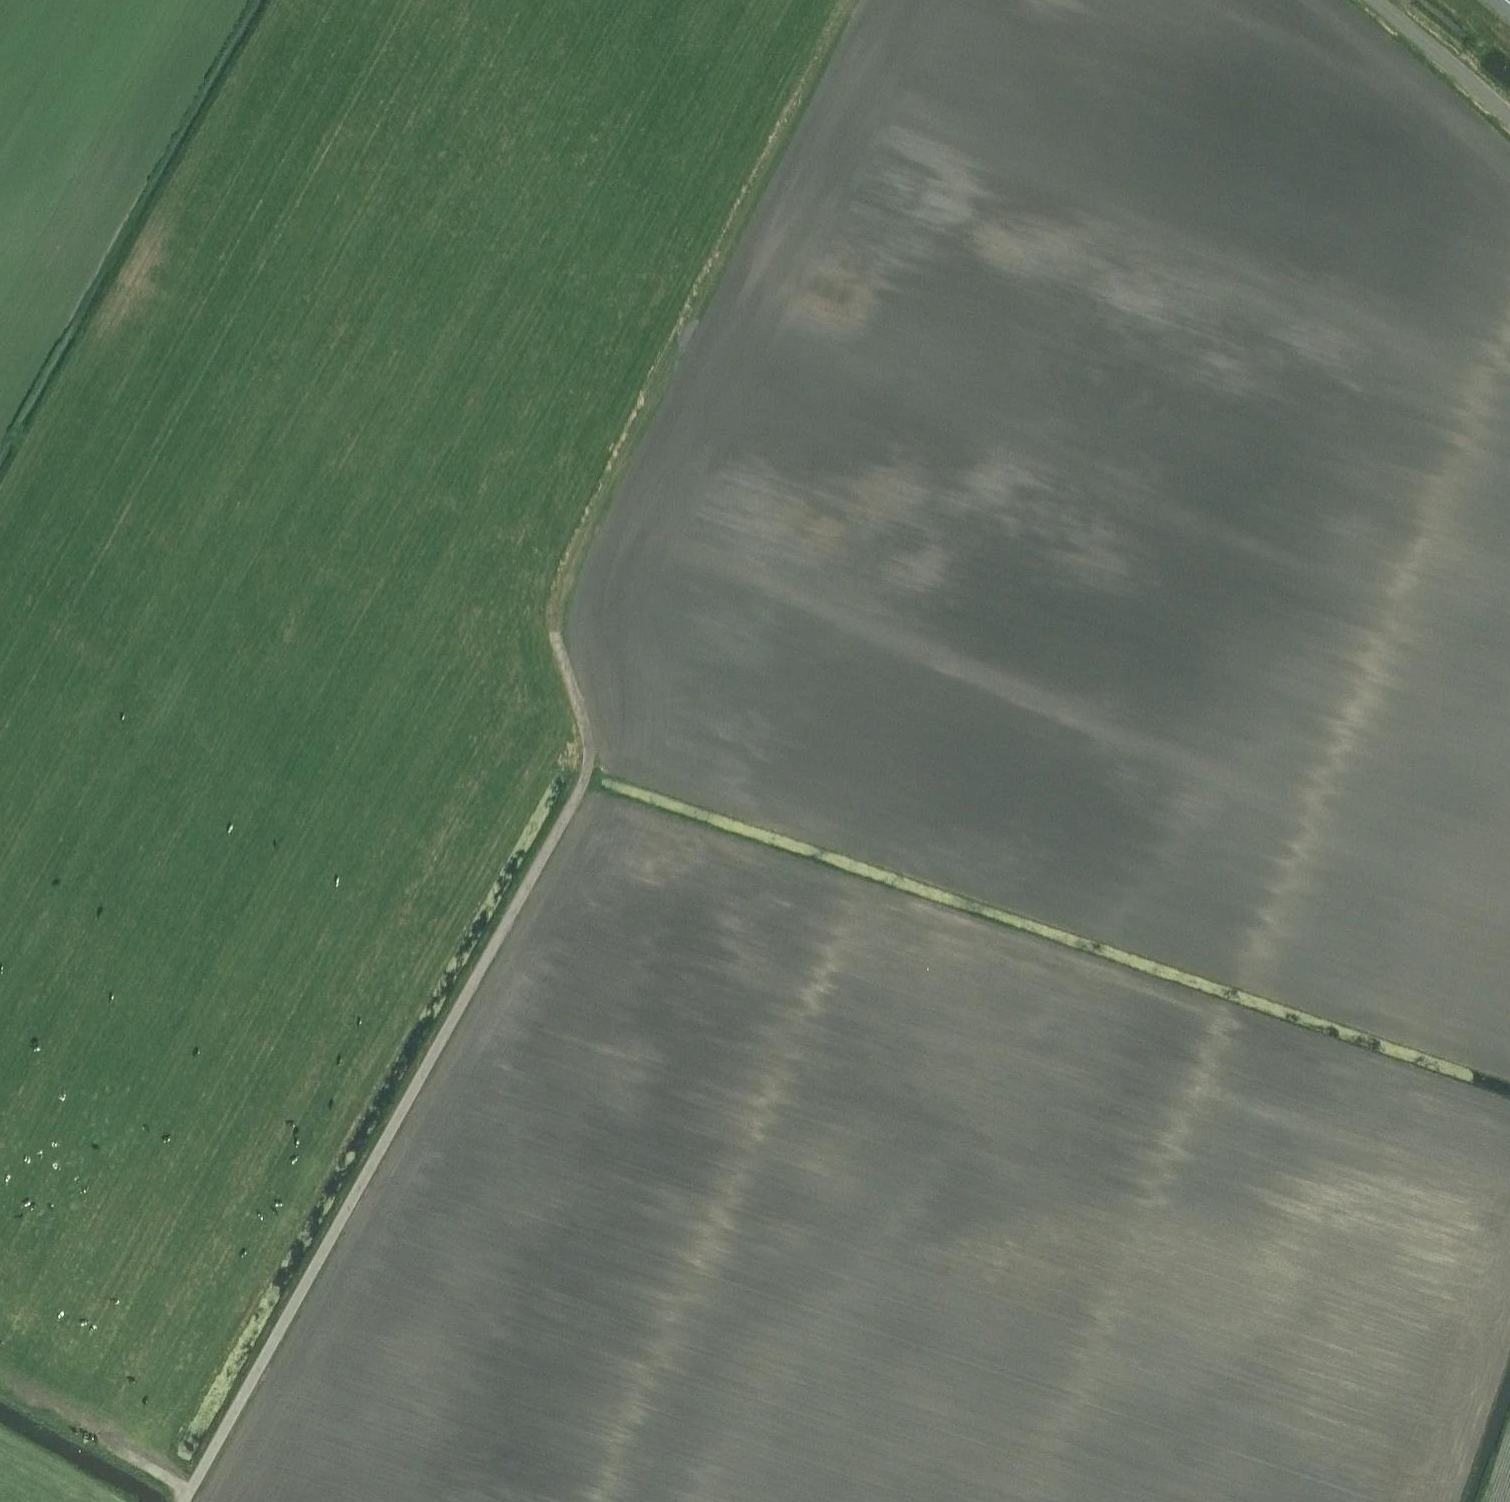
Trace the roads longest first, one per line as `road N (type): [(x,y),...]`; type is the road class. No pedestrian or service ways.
road 1 (track): [(174,1501),(568,801),(583,756),(580,720),(554,650),(551,618),(561,583),(848,0)]
road 2 (unclassified): [(1509,115),(1373,0)]

